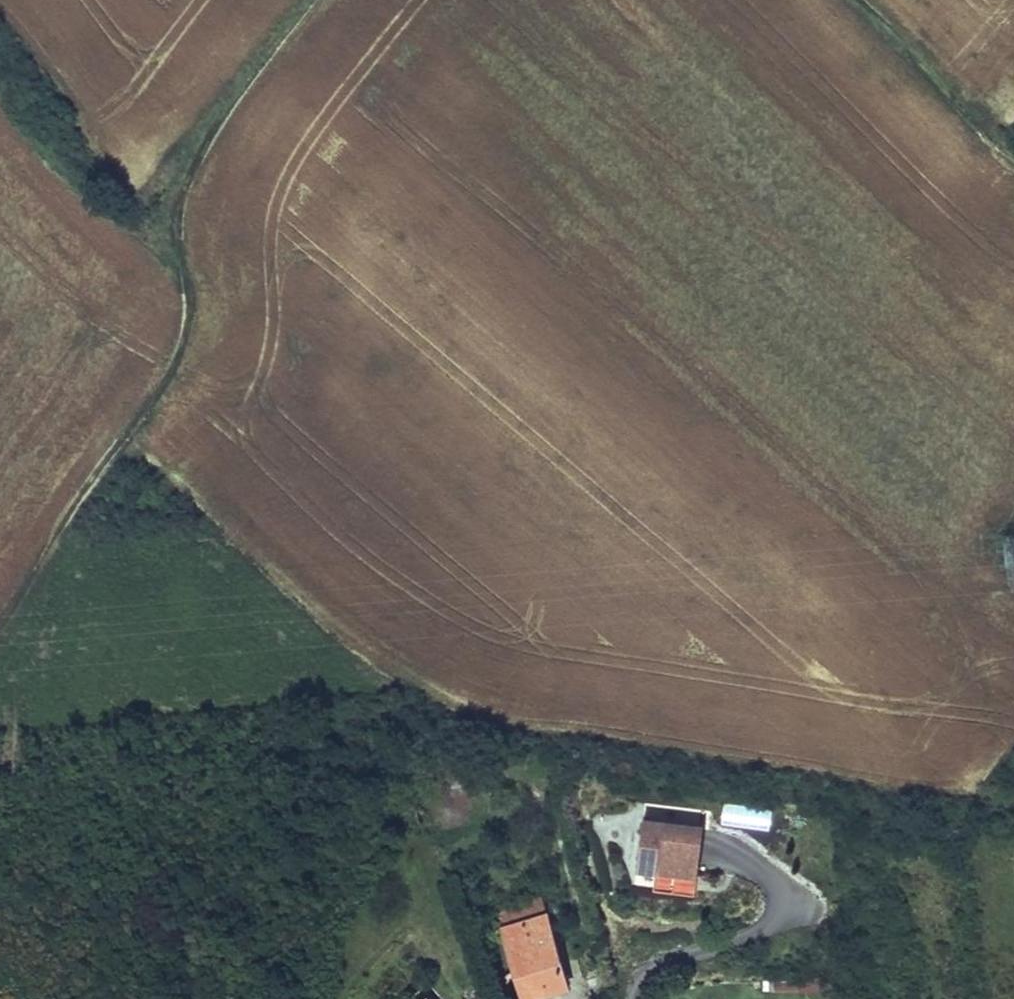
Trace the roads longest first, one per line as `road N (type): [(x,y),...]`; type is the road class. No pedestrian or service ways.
road 1 (track): [(0,632),(190,343),(198,306),(173,229),(195,169),(320,0)]
road 2 (track): [(858,0),(1013,157)]

